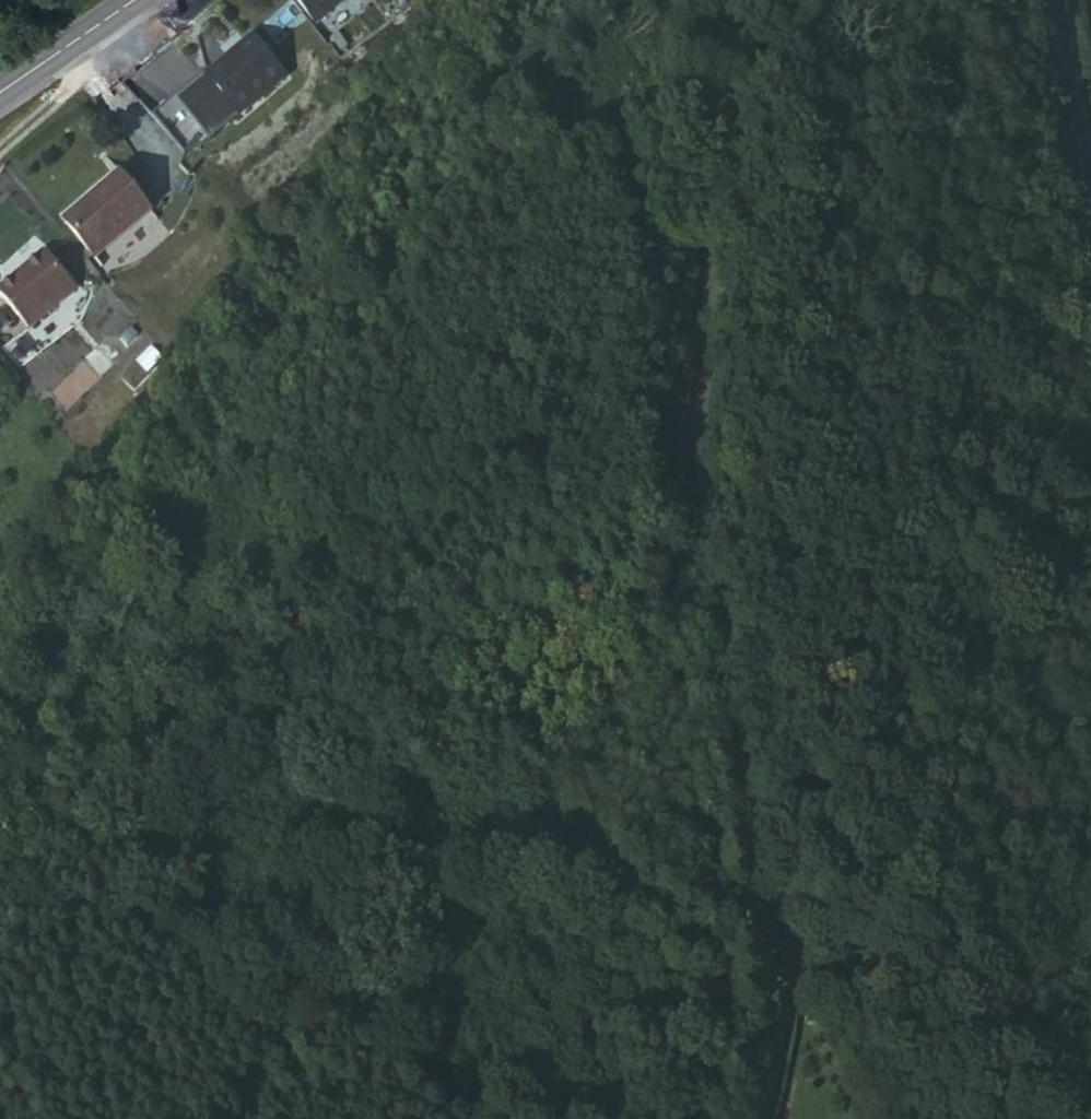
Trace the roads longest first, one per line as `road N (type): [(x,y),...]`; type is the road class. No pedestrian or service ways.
road 1 (residential): [(754,1118),(782,964),(778,886),(712,582),(698,471),(699,297),(728,137),(776,0)]
road 2 (secondary): [(169,0),(0,120)]
road 3 (secondary): [(1047,0),(1090,187)]

